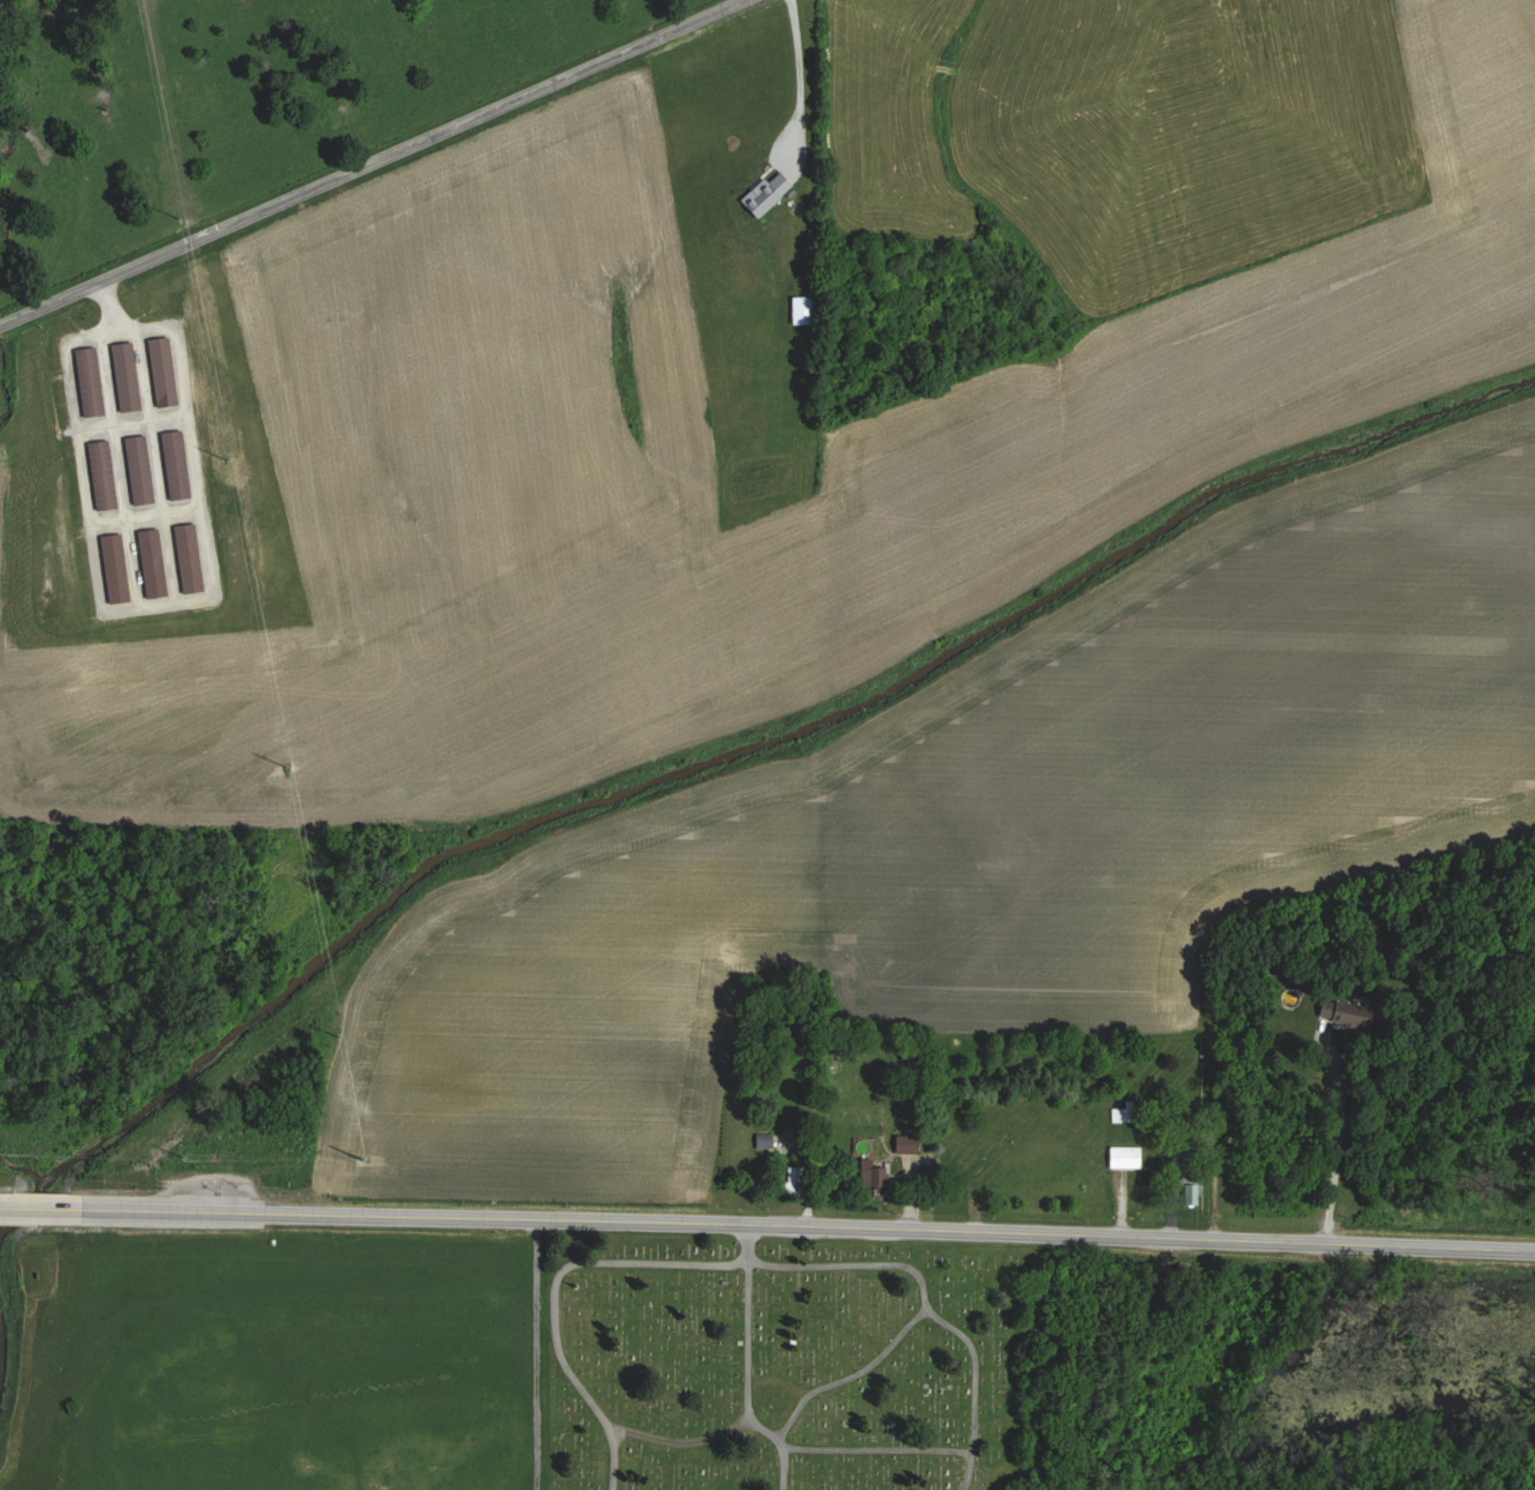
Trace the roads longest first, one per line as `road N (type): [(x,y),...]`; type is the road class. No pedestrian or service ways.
road 1 (secondary): [(1534,1259),(0,1212)]
road 2 (tertiary): [(749,0),(42,309)]

